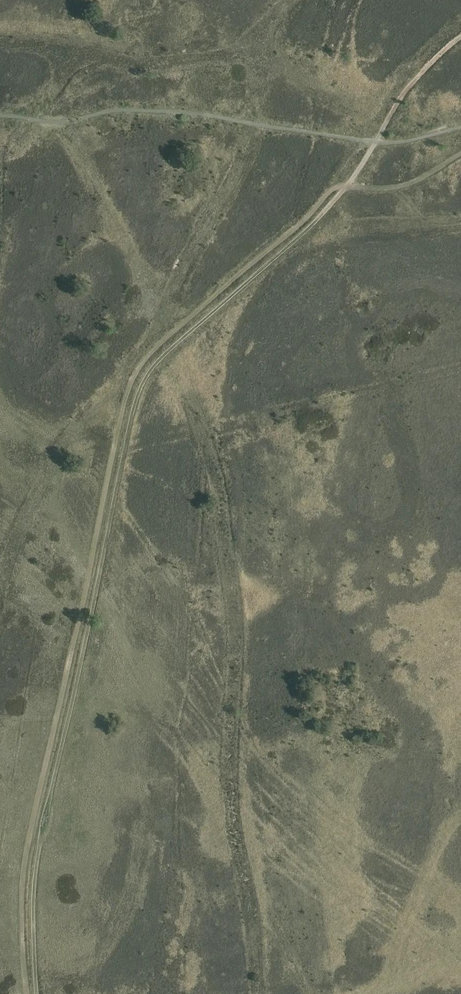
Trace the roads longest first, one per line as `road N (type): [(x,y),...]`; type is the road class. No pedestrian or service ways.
road 1 (track): [(460,37),(406,91),(329,206),(168,351),(141,388),(40,844),(38,993)]

